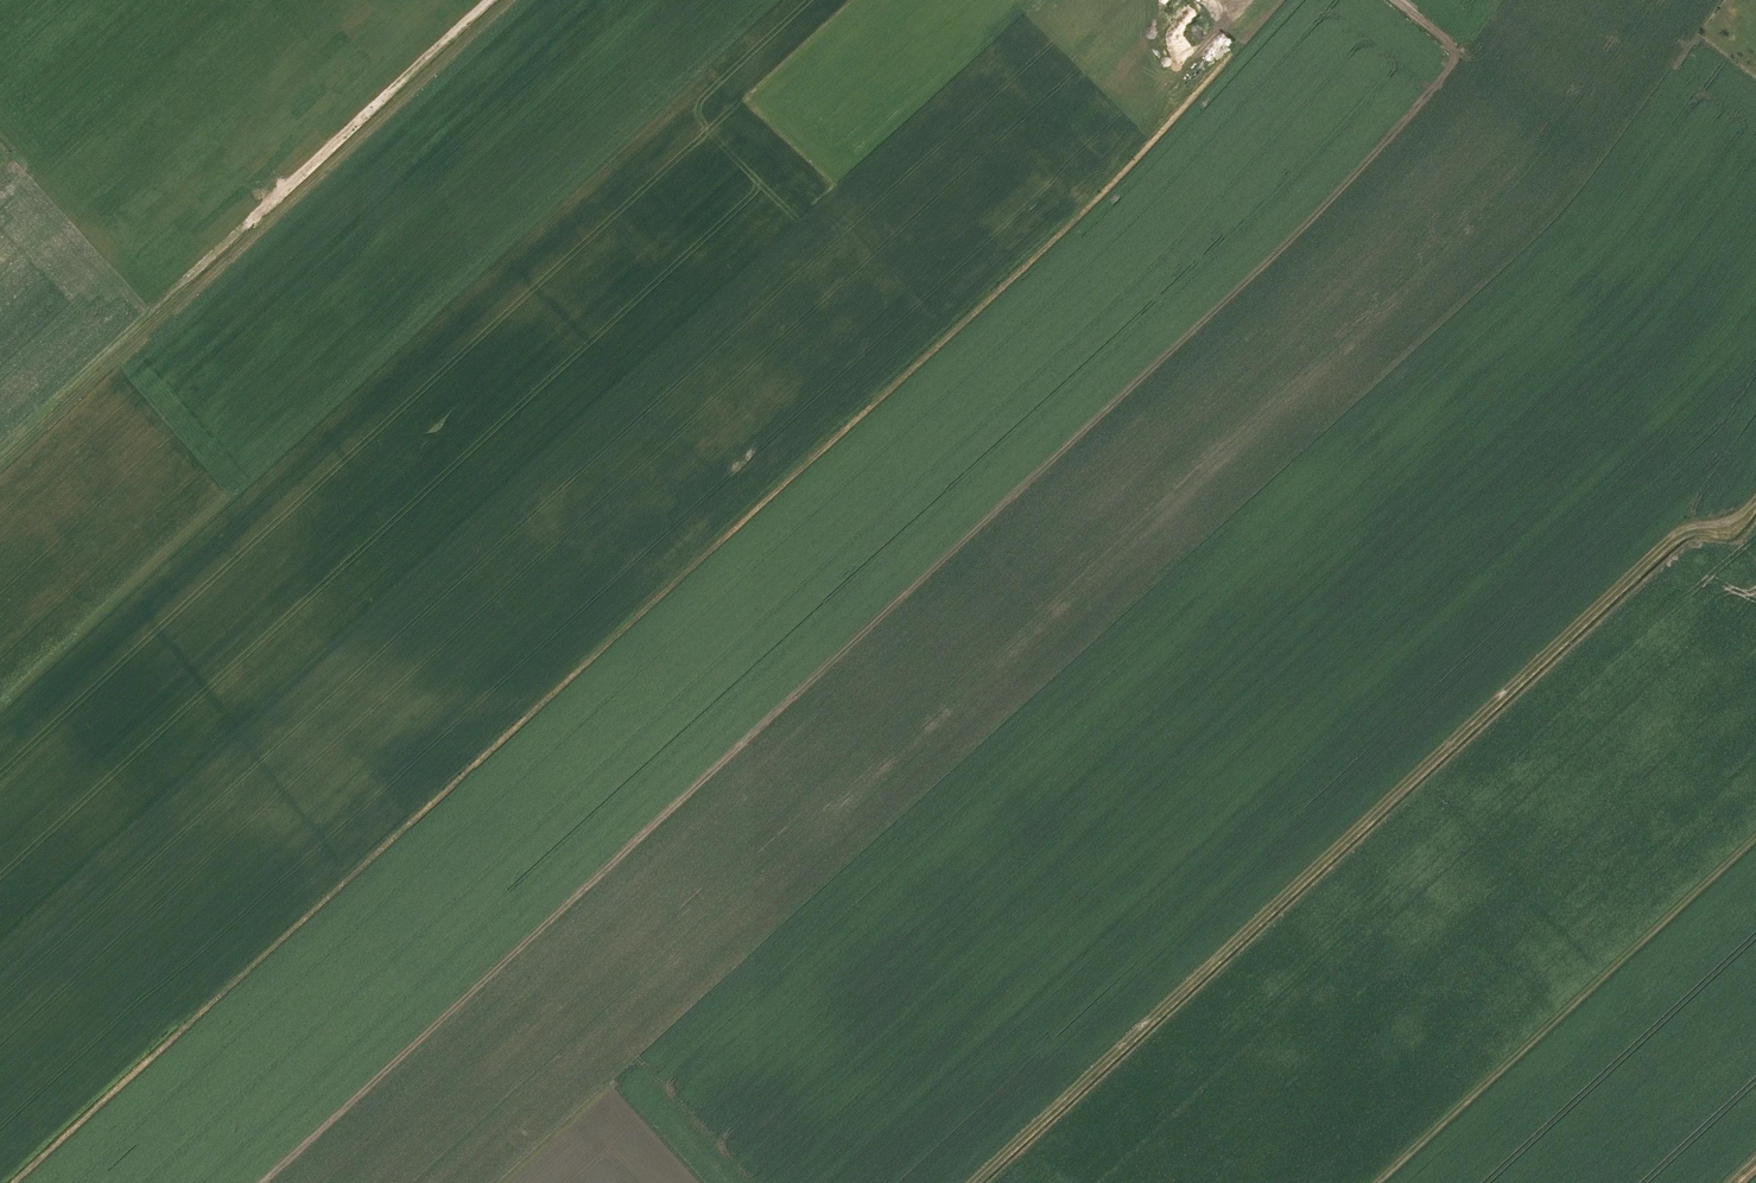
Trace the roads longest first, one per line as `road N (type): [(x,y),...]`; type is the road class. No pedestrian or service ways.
road 1 (track): [(1755,498),(1729,525),(1670,540),(968,1182)]

